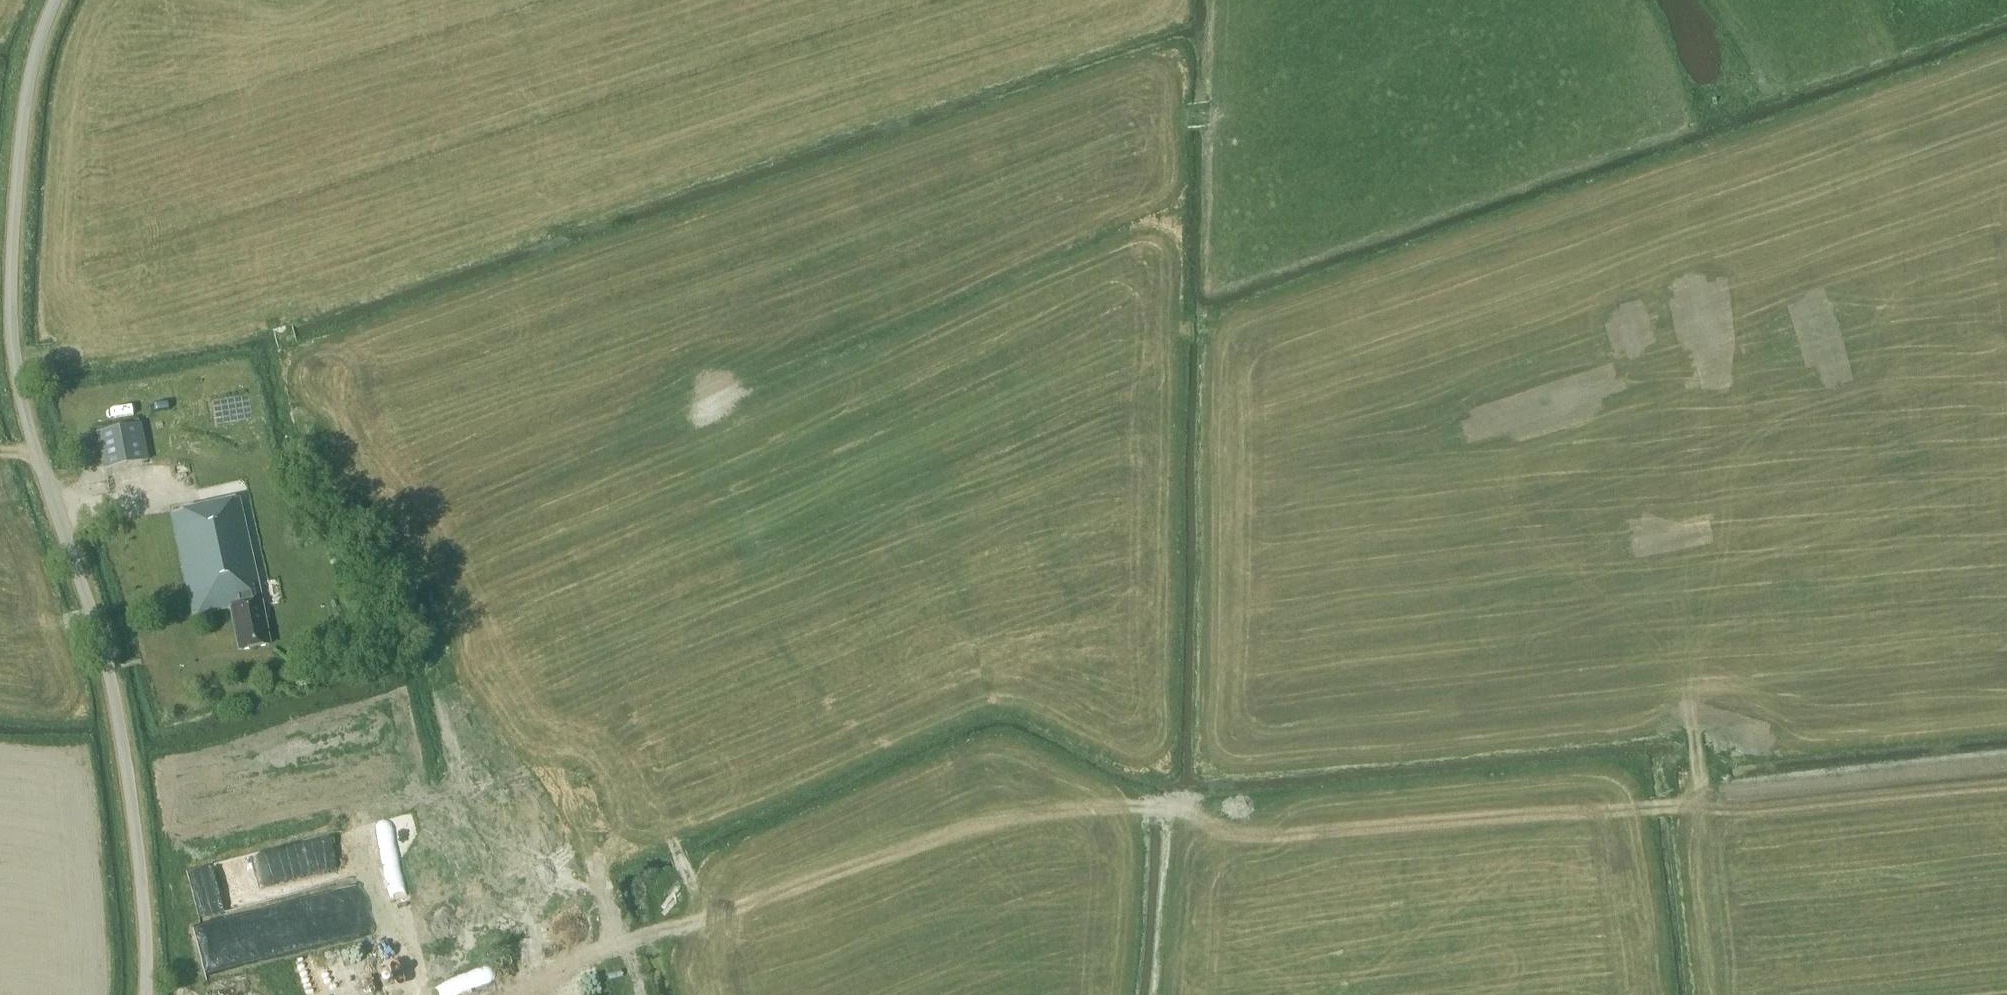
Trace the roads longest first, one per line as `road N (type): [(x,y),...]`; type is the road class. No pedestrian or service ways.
road 1 (unclassified): [(145,994),(147,948),(126,772),(96,635),(16,375),(10,251),(22,116),(35,49),(57,0)]

